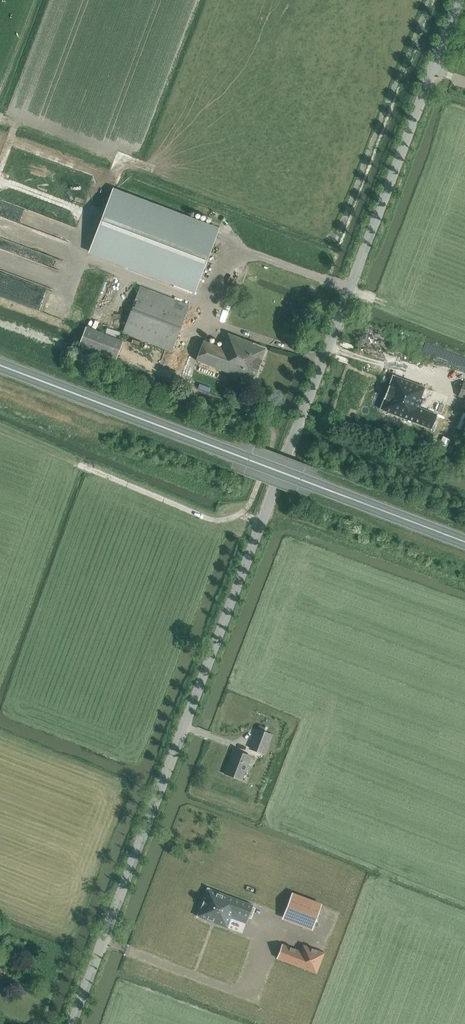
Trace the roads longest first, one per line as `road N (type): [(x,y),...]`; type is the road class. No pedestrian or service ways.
road 1 (unclassified): [(459,0),(72,1023)]
road 2 (trunk): [(464,542),(0,365)]

